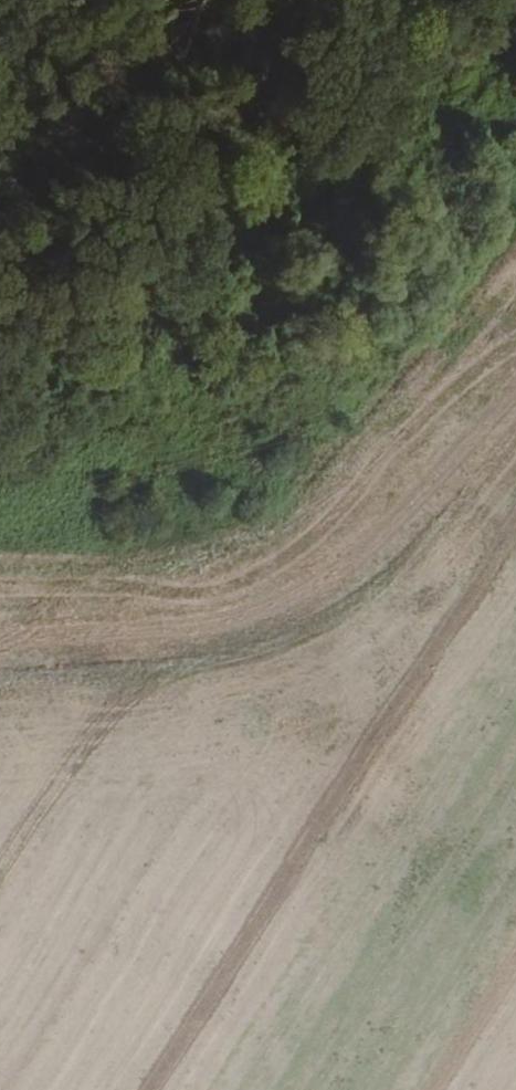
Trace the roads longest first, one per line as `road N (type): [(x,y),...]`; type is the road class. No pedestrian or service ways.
road 1 (track): [(0,32),(171,73),(208,60),(283,0)]

